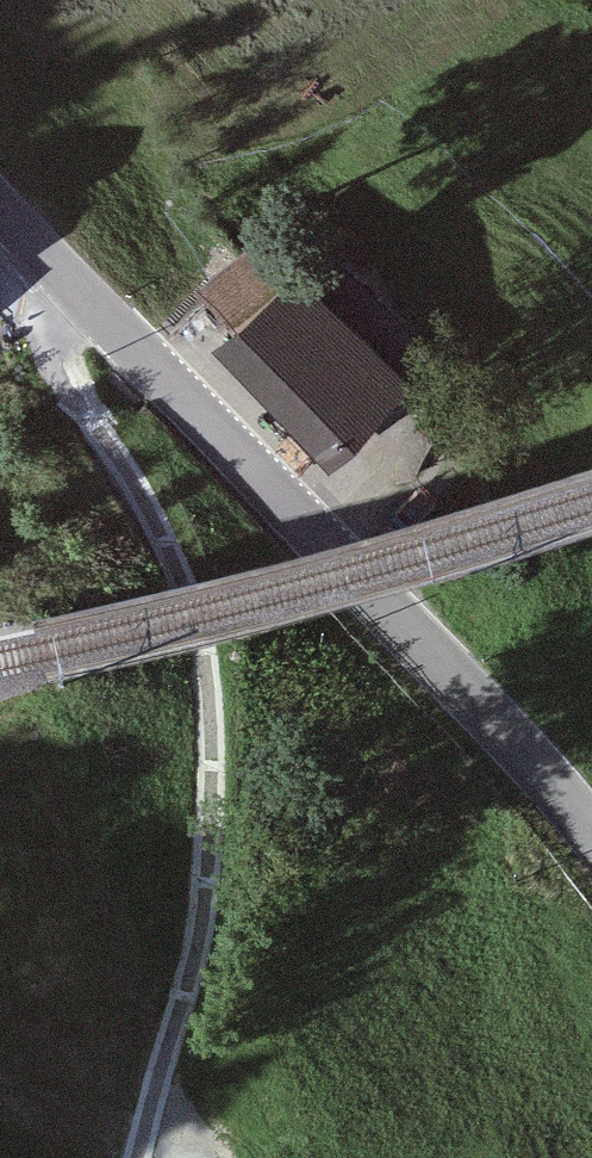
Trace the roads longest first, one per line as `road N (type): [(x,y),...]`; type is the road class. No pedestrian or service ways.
road 1 (track): [(80,291),(61,317),(64,377),(122,456),(184,570),(211,662),(215,716),(206,922),(141,1157)]
road 2 (tertiary): [(0,206),(541,752),(591,821)]

